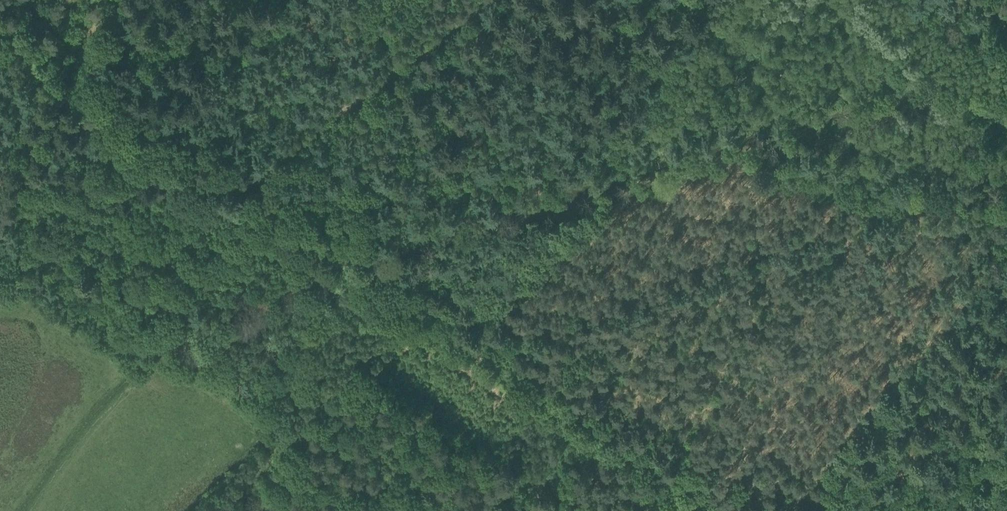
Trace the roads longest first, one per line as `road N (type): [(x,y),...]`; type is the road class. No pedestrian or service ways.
road 1 (track): [(398,294),(0,24)]
road 2 (track): [(721,510),(398,294)]
road 3 (track): [(1006,241),(786,510)]
road 4 (track): [(480,0),(246,189)]
road 5 (track): [(398,294),(241,484)]
road 6 (track): [(123,108),(8,272)]

